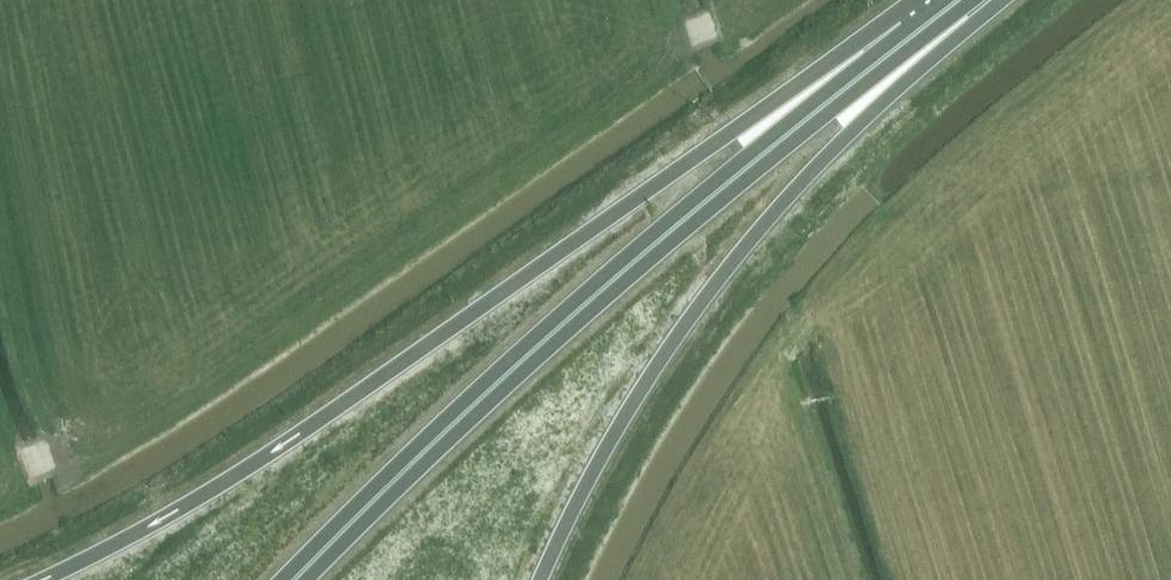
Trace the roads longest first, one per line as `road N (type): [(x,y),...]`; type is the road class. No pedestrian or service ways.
road 1 (trunk): [(955,2),(710,147),(301,433),(40,579)]
road 2 (trunk): [(297,579),(492,386),(704,200),(955,2)]
road 3 (trunk): [(538,579),(670,344),(955,2)]

